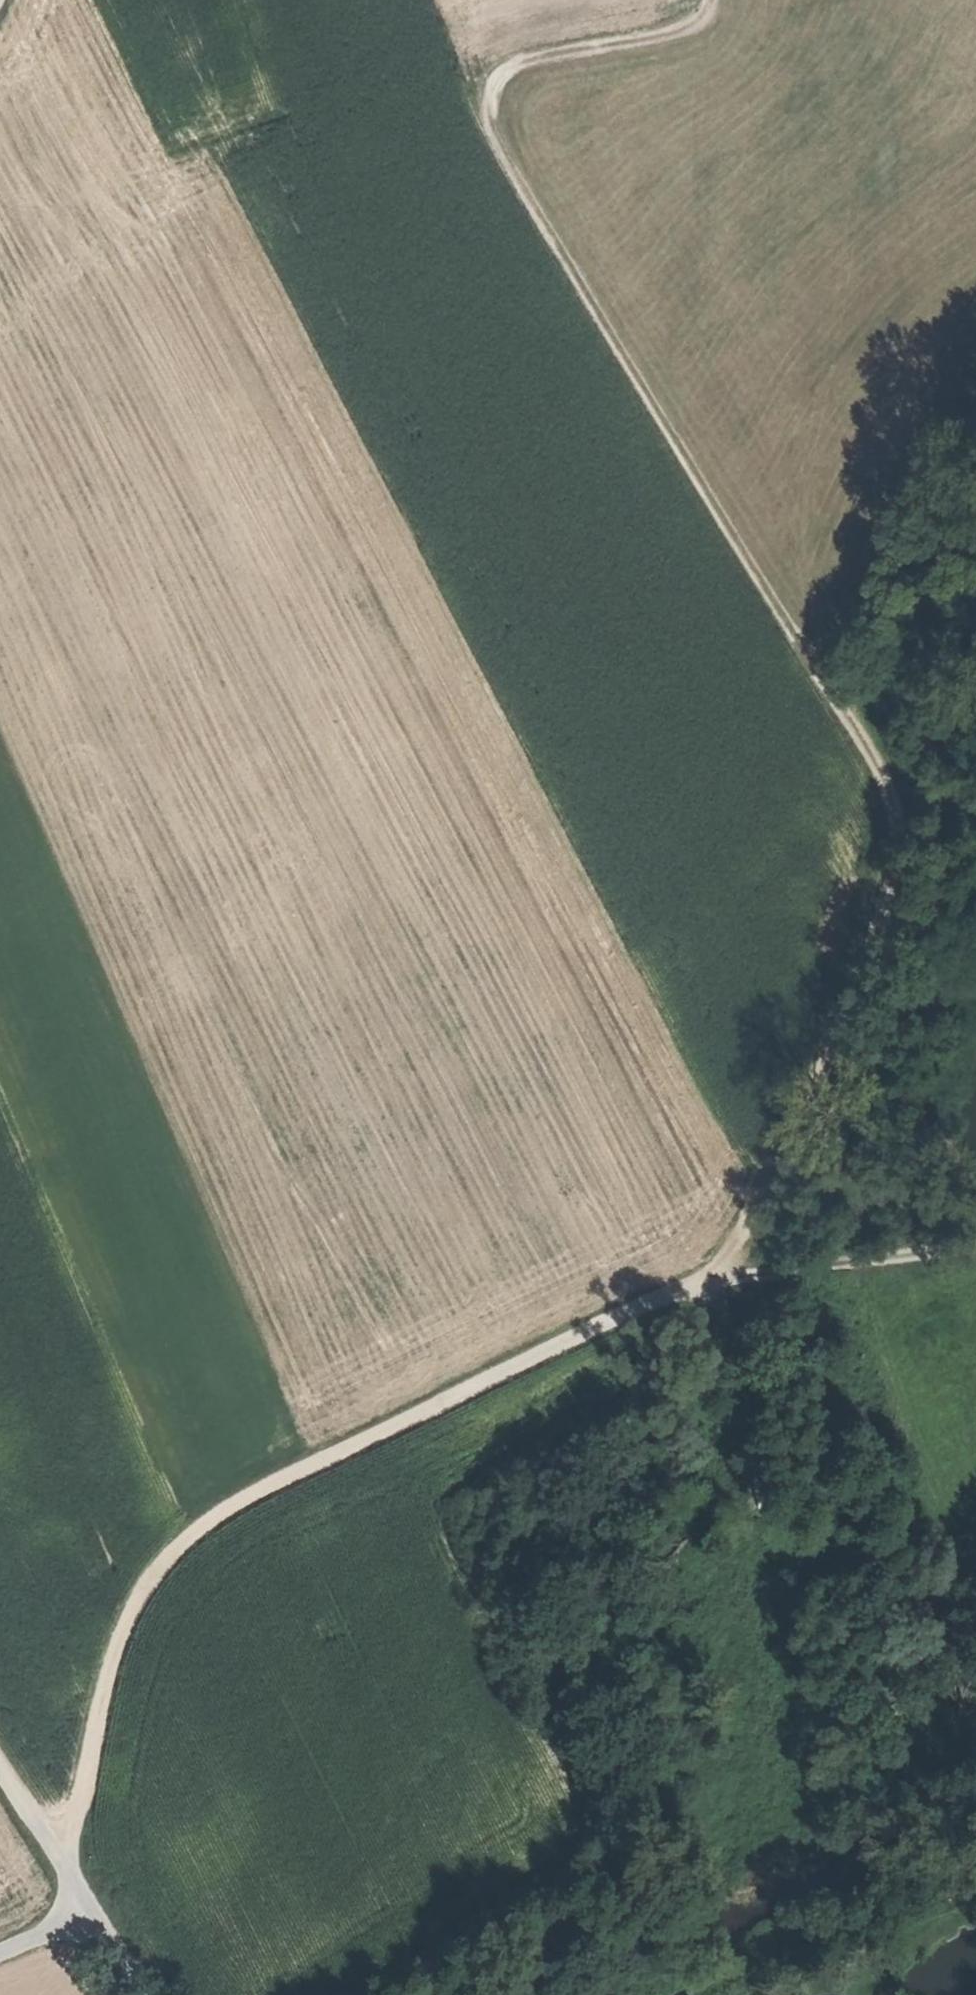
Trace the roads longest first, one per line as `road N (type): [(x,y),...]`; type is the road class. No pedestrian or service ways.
road 1 (track): [(65,1868),(114,1657),(134,1611),(186,1538),(240,1502),(718,1275),(891,900),(897,828),(874,744),(491,120),(497,78),(514,58),(679,23),(718,0)]
road 2 (track): [(718,1275),(736,1279),(975,1244)]
road 3 (unclassified): [(144,1994),(93,1915),(0,1954)]

